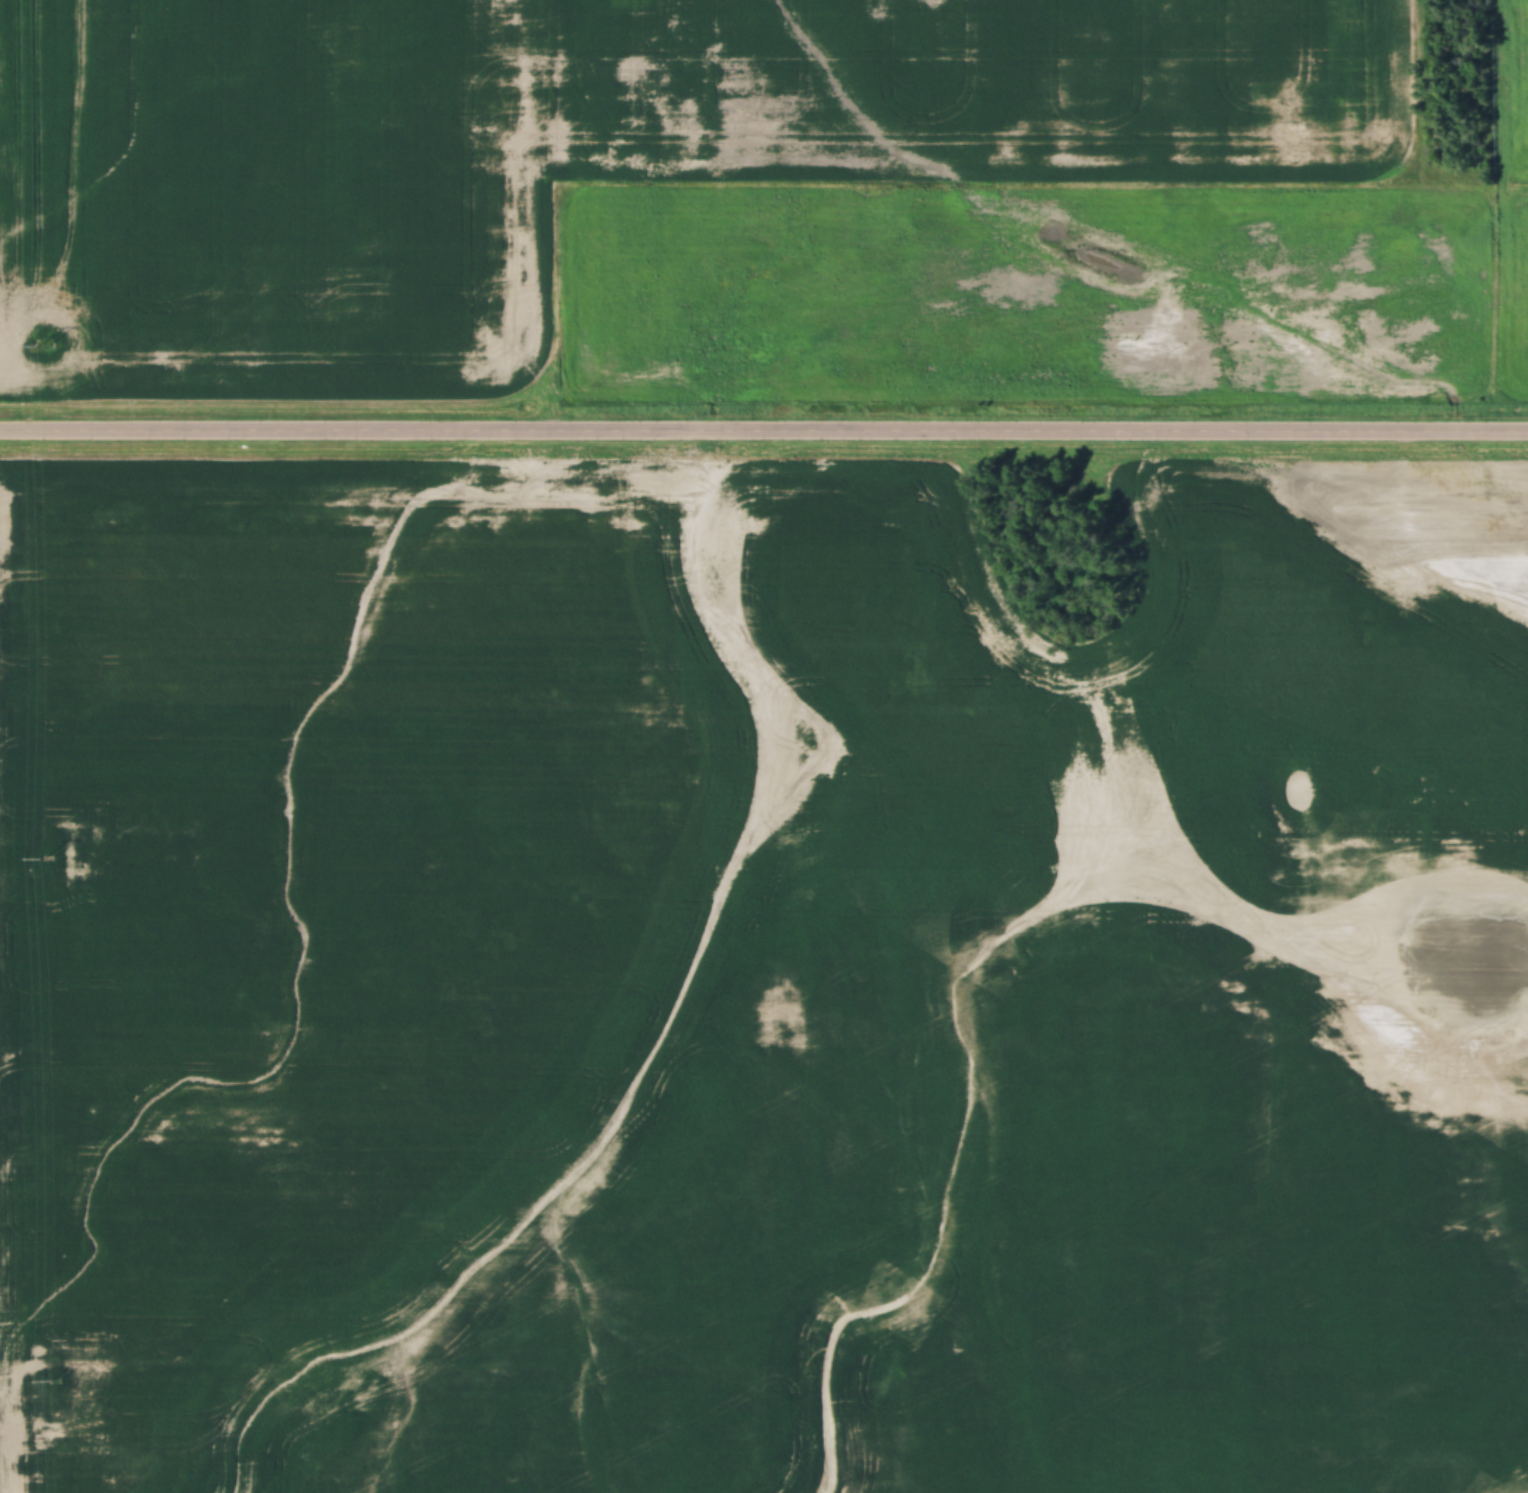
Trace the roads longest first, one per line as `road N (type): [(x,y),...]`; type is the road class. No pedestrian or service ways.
road 1 (residential): [(1527,438),(0,427)]

